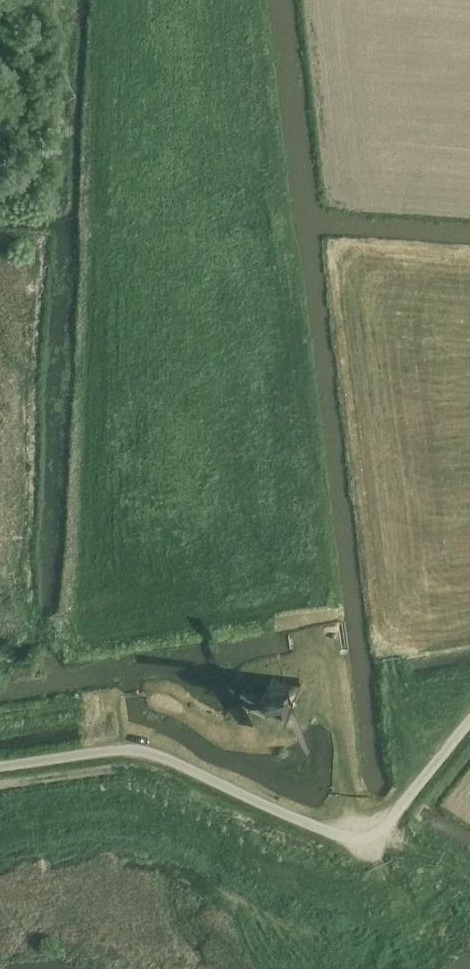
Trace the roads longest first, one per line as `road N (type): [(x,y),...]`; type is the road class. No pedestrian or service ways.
road 1 (unclassified): [(469,723),(388,822),(363,839),(337,836),(140,750),(0,767)]

